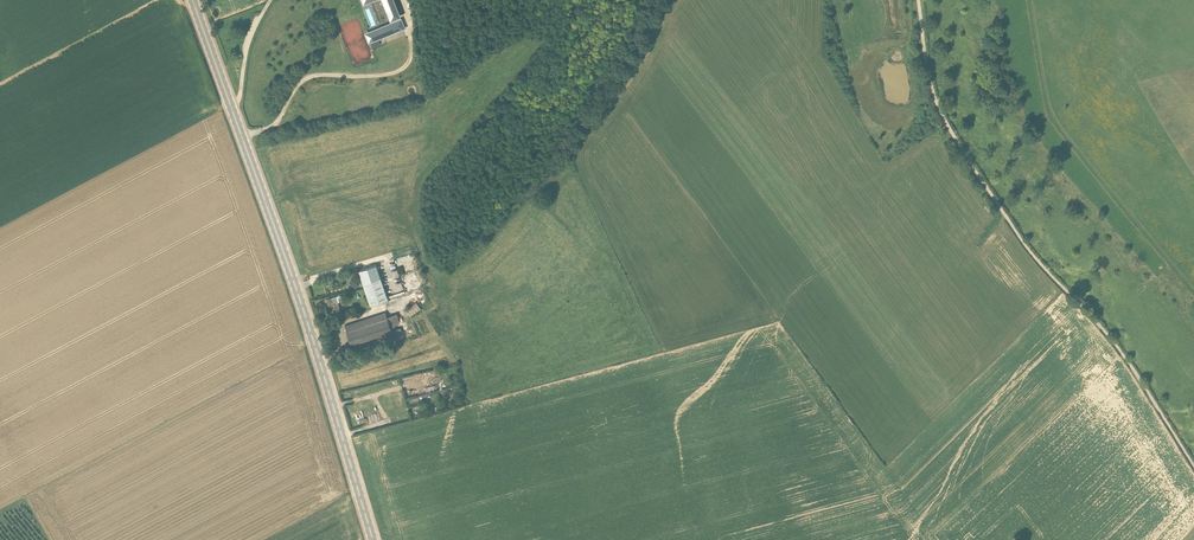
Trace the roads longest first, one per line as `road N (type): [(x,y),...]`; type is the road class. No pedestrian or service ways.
road 1 (tertiary): [(373,539),(297,292),(193,0)]
road 2 (track): [(1193,466),(1119,349),(1030,252),(958,143),(931,85),(917,0)]
road 3 (track): [(1191,285),(1054,122),(1029,0)]

